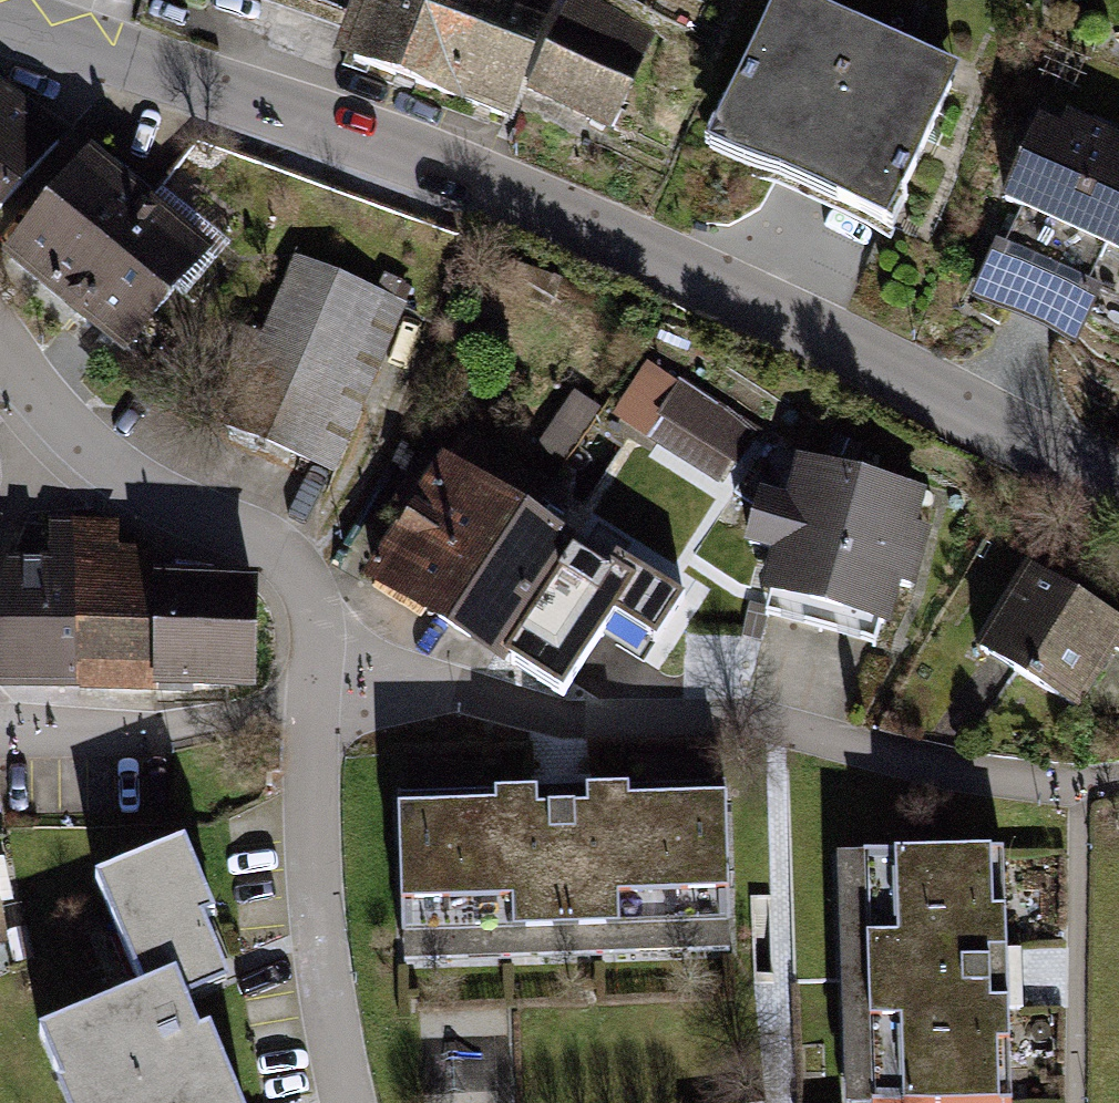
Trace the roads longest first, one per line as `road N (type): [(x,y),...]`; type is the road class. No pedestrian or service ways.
road 1 (tertiary): [(1118,491),(604,233),(370,143),(0,20)]
road 2 (residential): [(0,353),(118,469),(260,540),(297,569),(314,605),(318,645),(309,795),(316,913),(329,1020),(354,1102)]

